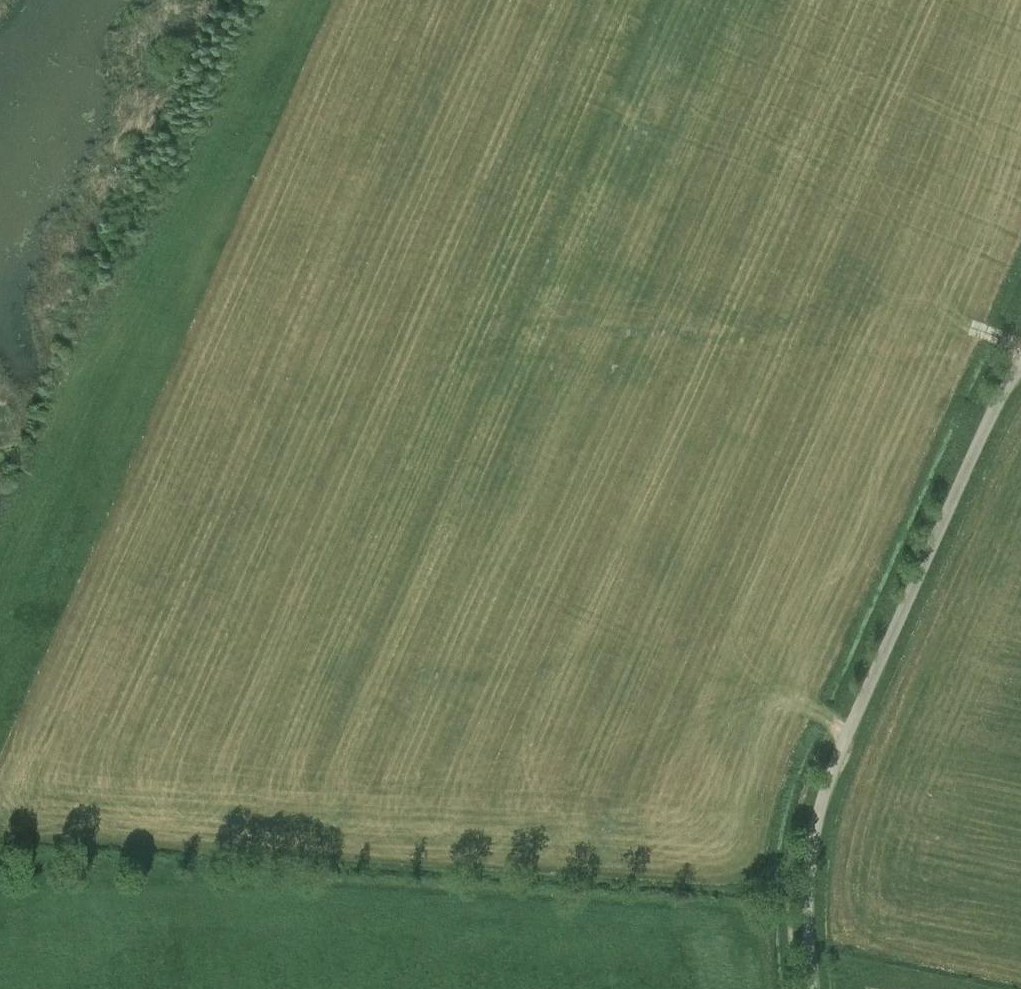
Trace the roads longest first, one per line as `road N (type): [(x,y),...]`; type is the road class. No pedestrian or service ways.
road 1 (unclassified): [(803,988),(806,849),(827,773),(993,411),(1020,372)]

